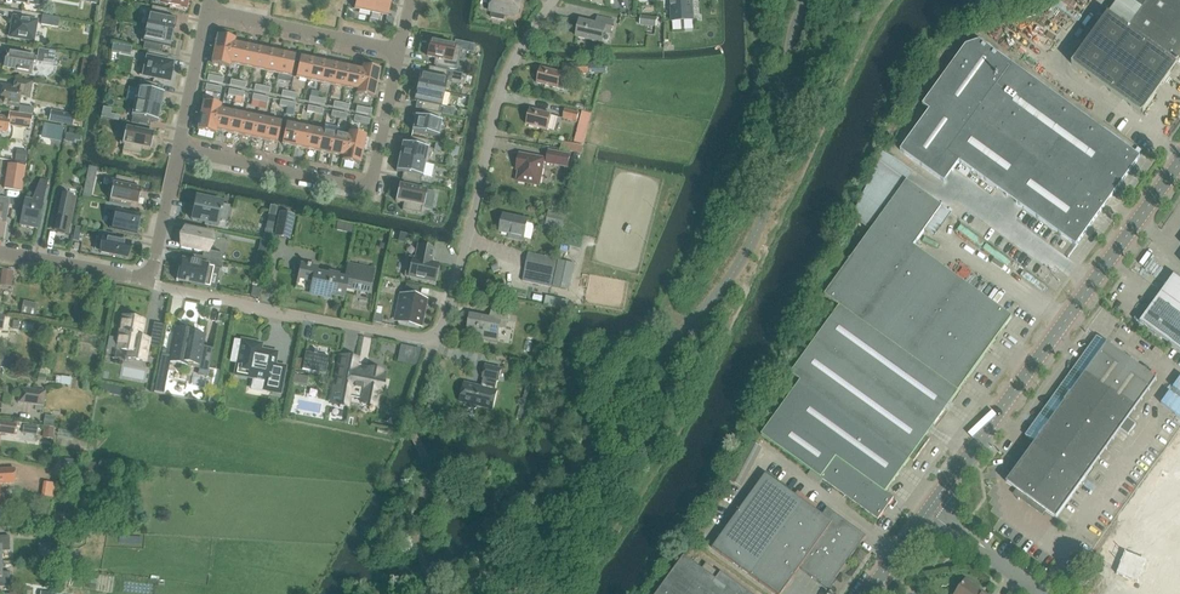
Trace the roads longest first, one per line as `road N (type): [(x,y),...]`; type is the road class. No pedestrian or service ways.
road 1 (residential): [(152,283),(434,344),(509,76),(554,0)]
road 2 (unclassified): [(927,511),(1179,162)]
road 3 (residential): [(177,149),(372,189),(400,50)]
road 4 (residential): [(207,10),(400,50)]
road 5 (residential): [(152,283),(0,254)]
road 6 (residential): [(207,10),(177,149)]
road 7 (unclassified): [(1042,593),(927,511)]
road 8 (residential): [(177,149),(152,283)]

